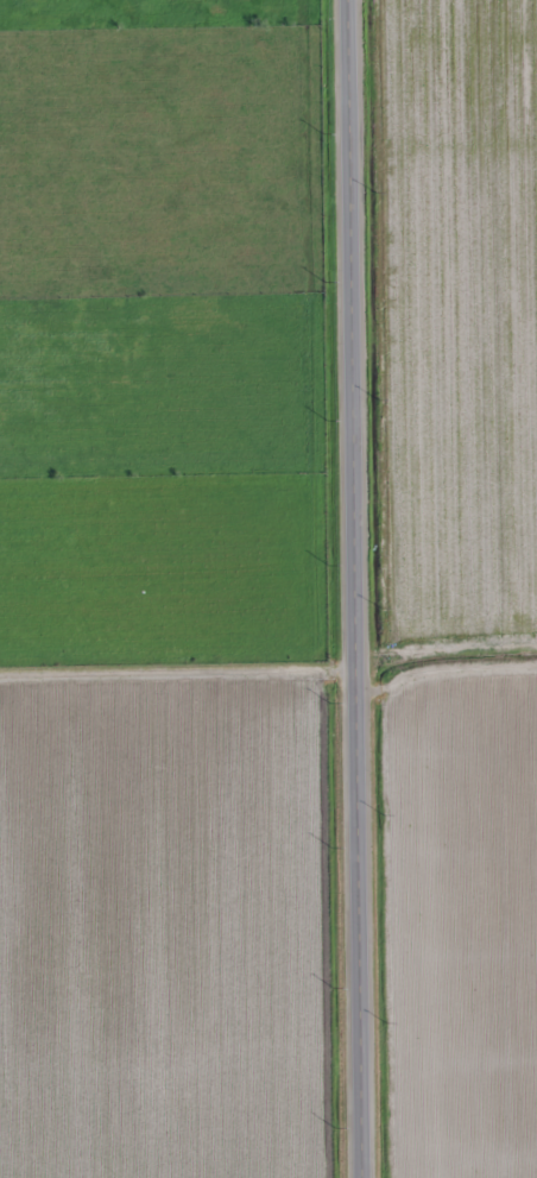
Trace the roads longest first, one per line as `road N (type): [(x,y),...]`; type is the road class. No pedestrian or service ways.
road 1 (secondary): [(346,0),(360,1177)]

